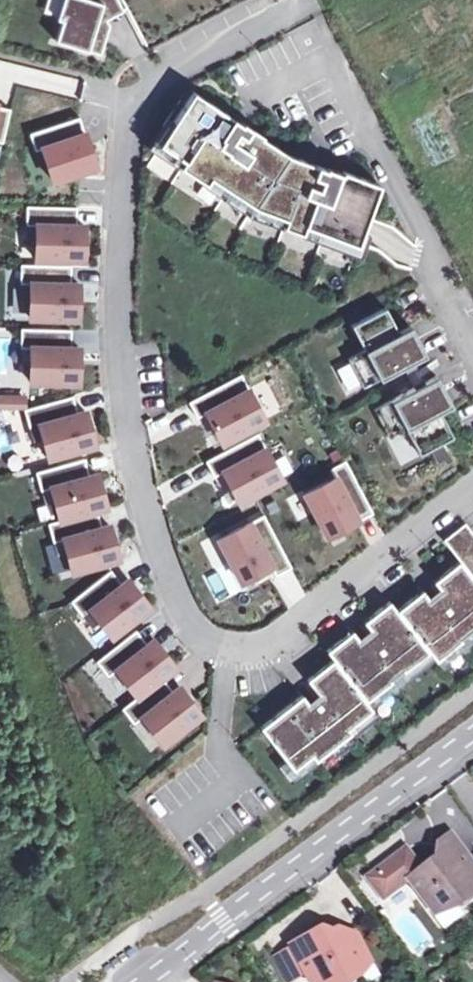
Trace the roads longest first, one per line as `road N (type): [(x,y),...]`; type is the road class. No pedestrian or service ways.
road 1 (residential): [(225,648),(192,633),(178,614),(138,475),(115,279),(124,117),(148,83),(289,9),(285,0)]
road 2 (residential): [(472,736),(135,981)]
road 3 (residential): [(472,490),(270,636),(225,648)]
road 4 (residential): [(225,648),(221,752),(241,778)]

